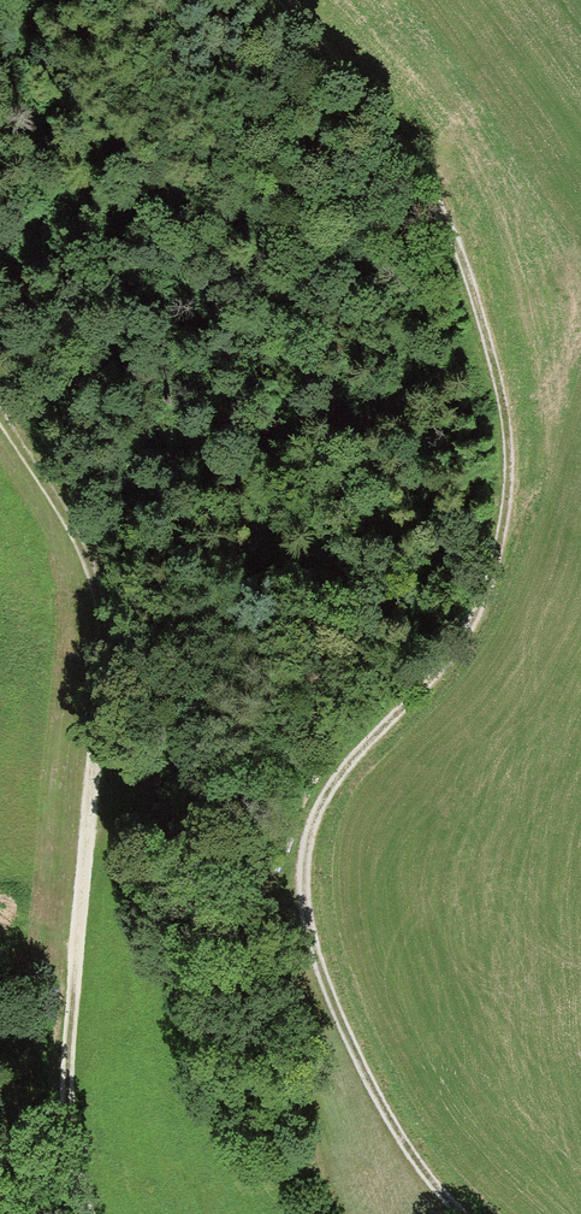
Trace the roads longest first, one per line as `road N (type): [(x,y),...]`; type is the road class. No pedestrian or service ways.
road 1 (track): [(466,1213),(368,1080),(319,959),(310,842),(368,749),(459,652),(496,527),(498,439),(480,351),(356,93),(292,0)]
road 2 (track): [(69,1213),(55,1176),(54,1072),(84,706),(104,678),(105,608),(82,528),(0,393)]

